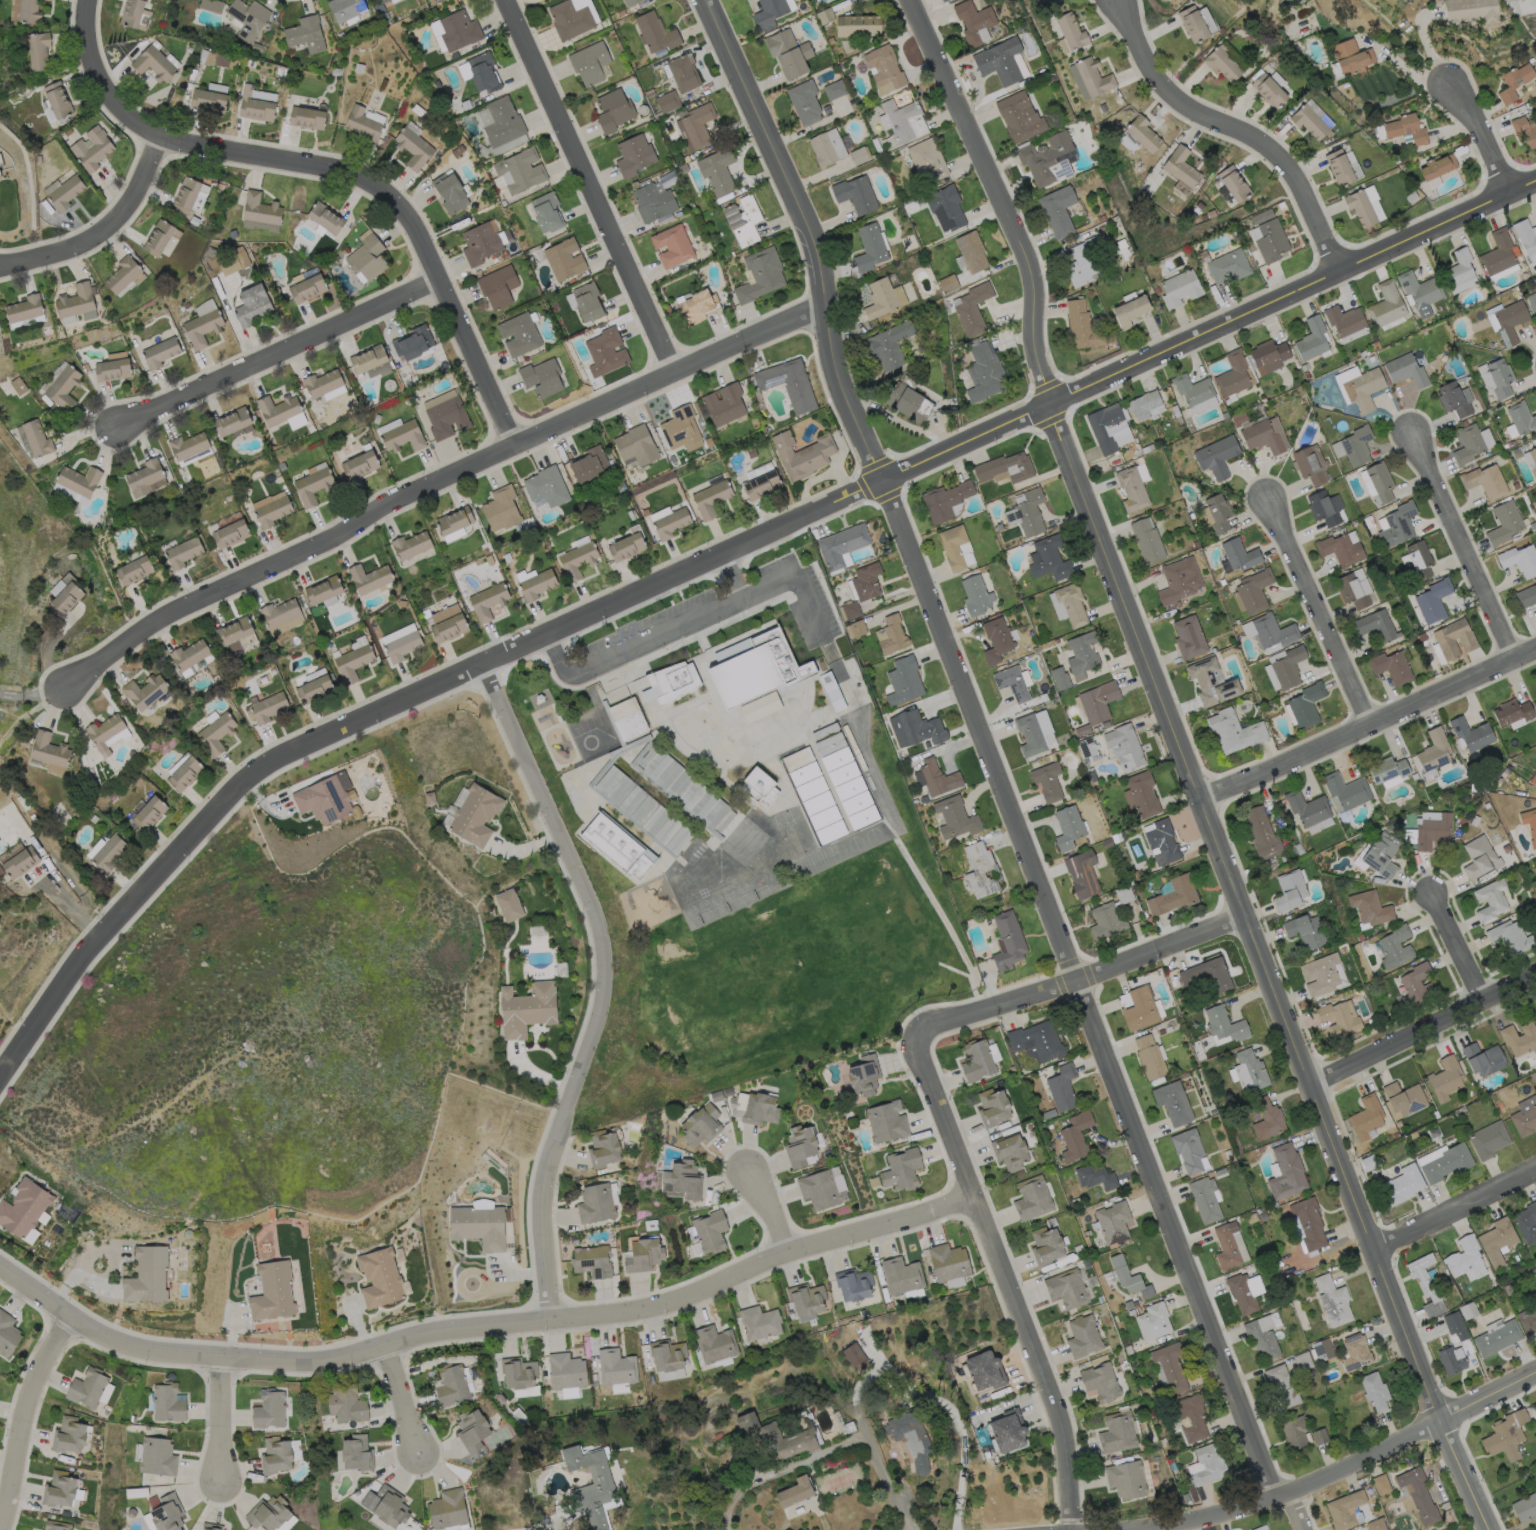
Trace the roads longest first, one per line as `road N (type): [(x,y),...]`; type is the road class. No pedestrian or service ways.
road 1 (residential): [(1277,1497),(836,380),(809,233),(704,0)]
road 2 (residential): [(1051,404),(282,755),(242,783),(85,953),(0,1074)]
road 3 (tertiary): [(1488,1529),(1438,1423),(1315,1081),(1051,404)]
road 4 (residential): [(0,1267),(128,1347),(224,1361),(325,1363),(443,1331),(667,1303),(792,1252),(974,1199)]
road 5 (residential): [(822,304),(384,505),(334,539),(173,612),(63,686)]
road 6 (residential): [(555,1318),(544,1217),(558,1135),(602,1011),(606,964),(598,918),(485,663)]
road 7 (residential): [(515,444),(406,212),(384,190),(344,171),(162,135),(134,121),(89,54),(89,0)]
road 8 (tertiary): [(1535,179),(1051,404)]
road 9 (residential): [(922,1031),(922,1059),(1066,1430),(1072,1529)]
road 10 (residential): [(1051,404),(1031,344),(1024,255),(908,0)]
road 11 (tertiary): [(1535,1375),(1277,1497),(1155,1529)]
road 12 (residential): [(677,371),(511,0)]
road 13 (residential): [(1535,648),(1203,799)]
road 14 (residential): [(1336,270),(1294,178),(1270,147),(1165,87),(1120,0)]
road 15 (residential): [(1248,913),(922,1031)]
road 16 (residential): [(438,279),(125,423)]
road 17 (residential): [(1535,970),(1315,1081)]
road 18 (residential): [(1374,723),(1272,500)]
road 19 (residential): [(1517,657),(1416,436)]
road 20 (residential): [(72,1316),(35,1382),(2,1529)]
road 21 (residential): [(162,135),(117,219),(86,241),(0,265)]
road 22 (residential): [(1535,1170),(1376,1249)]
road 23 (residential): [(1507,192),(1471,117),(1440,76)]

